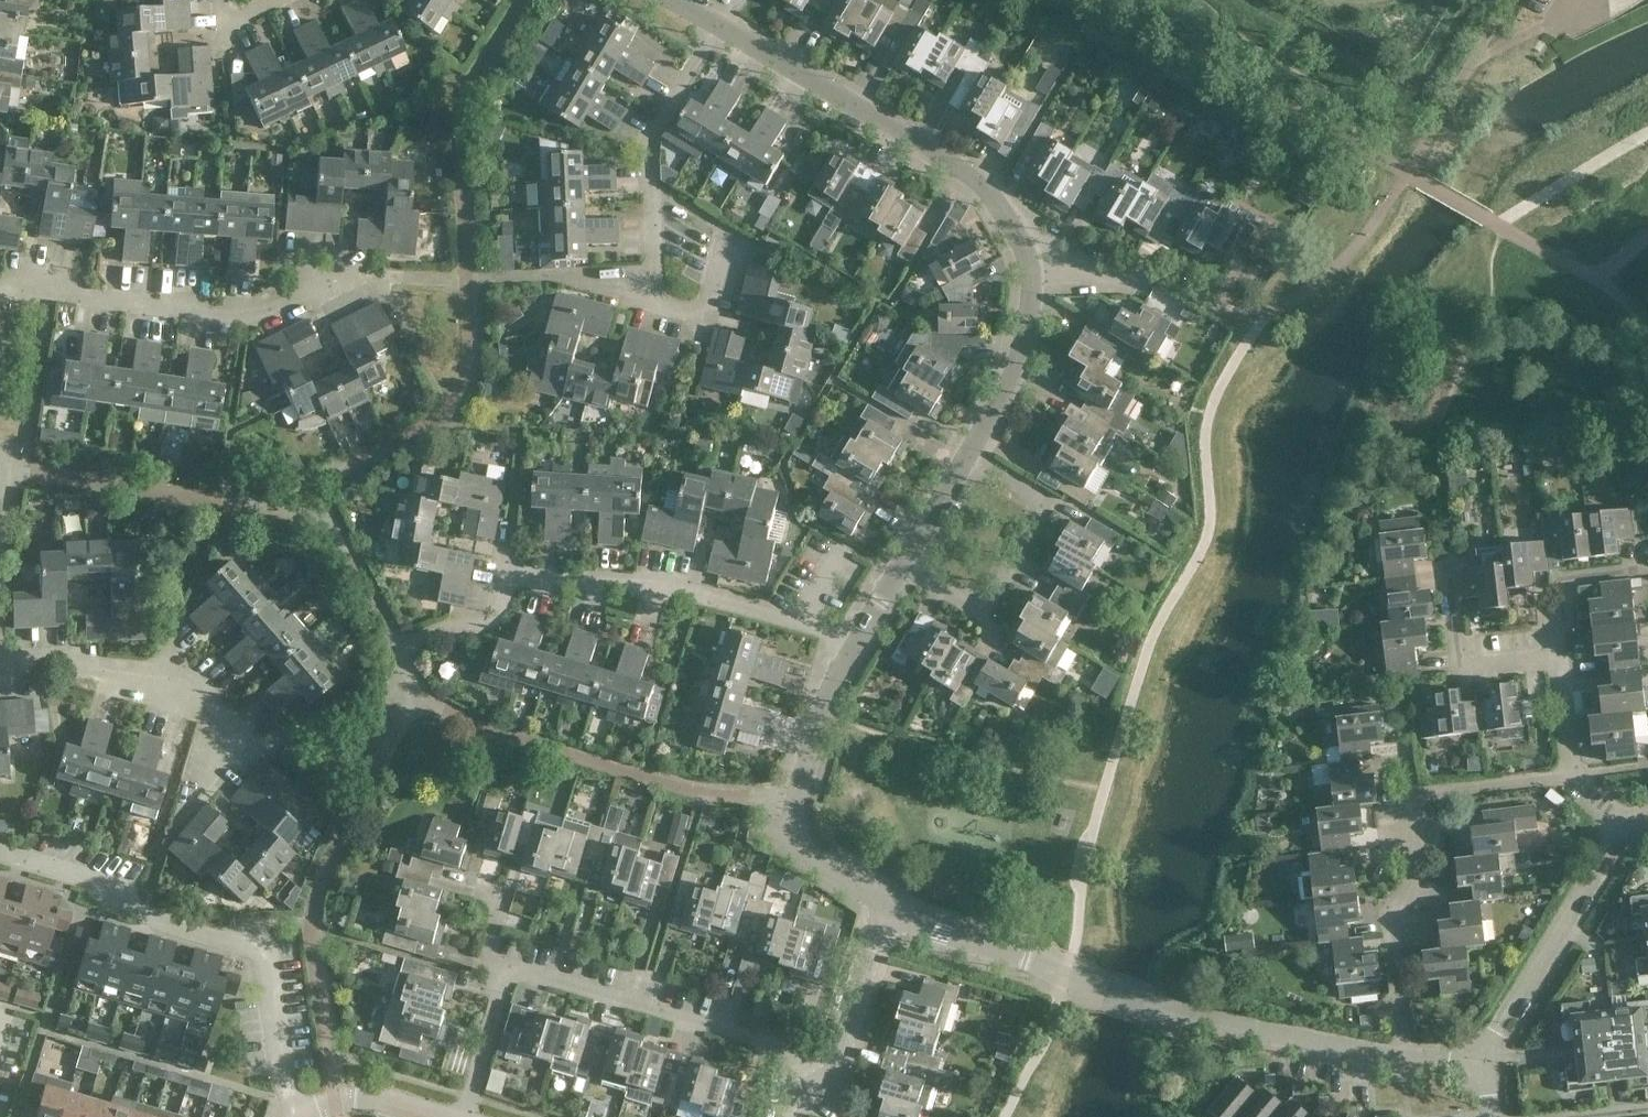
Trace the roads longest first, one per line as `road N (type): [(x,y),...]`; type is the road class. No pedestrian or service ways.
road 1 (residential): [(465,1116),(506,983),(518,967),(834,1066)]
road 2 (residential): [(0,289),(50,288),(244,317),(326,275),(465,281)]
road 3 (residential): [(289,1111),(259,949),(138,911),(97,880),(0,853)]
road 4 (residential): [(1036,286),(1004,211),(971,175),(715,21)]
road 5 (residential): [(1568,778),(1408,798),(1414,879),(1388,916),(1403,1054)]
road 6 (residential): [(497,611),(509,575),(643,583),(785,620),(848,659)]
road 7 (residential): [(188,787),(229,747),(209,705),(92,663),(0,661)]
road 8 (unclassified): [(1403,1054),(1158,1009),(1091,988)]
road 9 (residential): [(888,911),(787,833),(848,659)]
road 10 (residential): [(964,460),(1042,508),(981,617),(902,567)]
road 11 (residential): [(656,301),(649,149),(715,21)]
road 12 (unclassified): [(1622,821),(1476,1065)]
road 13 (residential): [(1091,988),(888,911)]
road 14 (residential): [(1233,311),(1161,277),(1036,286)]
road 15 (residential): [(1554,660),(1462,669),(1449,562)]
road 16 (residential): [(656,301),(561,276),(465,281)]
road 17 (residential): [(964,460),(1023,355),(1036,286)]
road 18 (residential): [(1554,660),(1549,600),(1572,576),(1647,569)]
road 19 (residential): [(834,1066),(888,911)]
road 20 (residential): [(289,1111),(376,1097),(446,1116)]
road 21 (residential): [(724,236),(703,310),(656,301)]
road 22 (residential): [(902,567),(964,460)]

